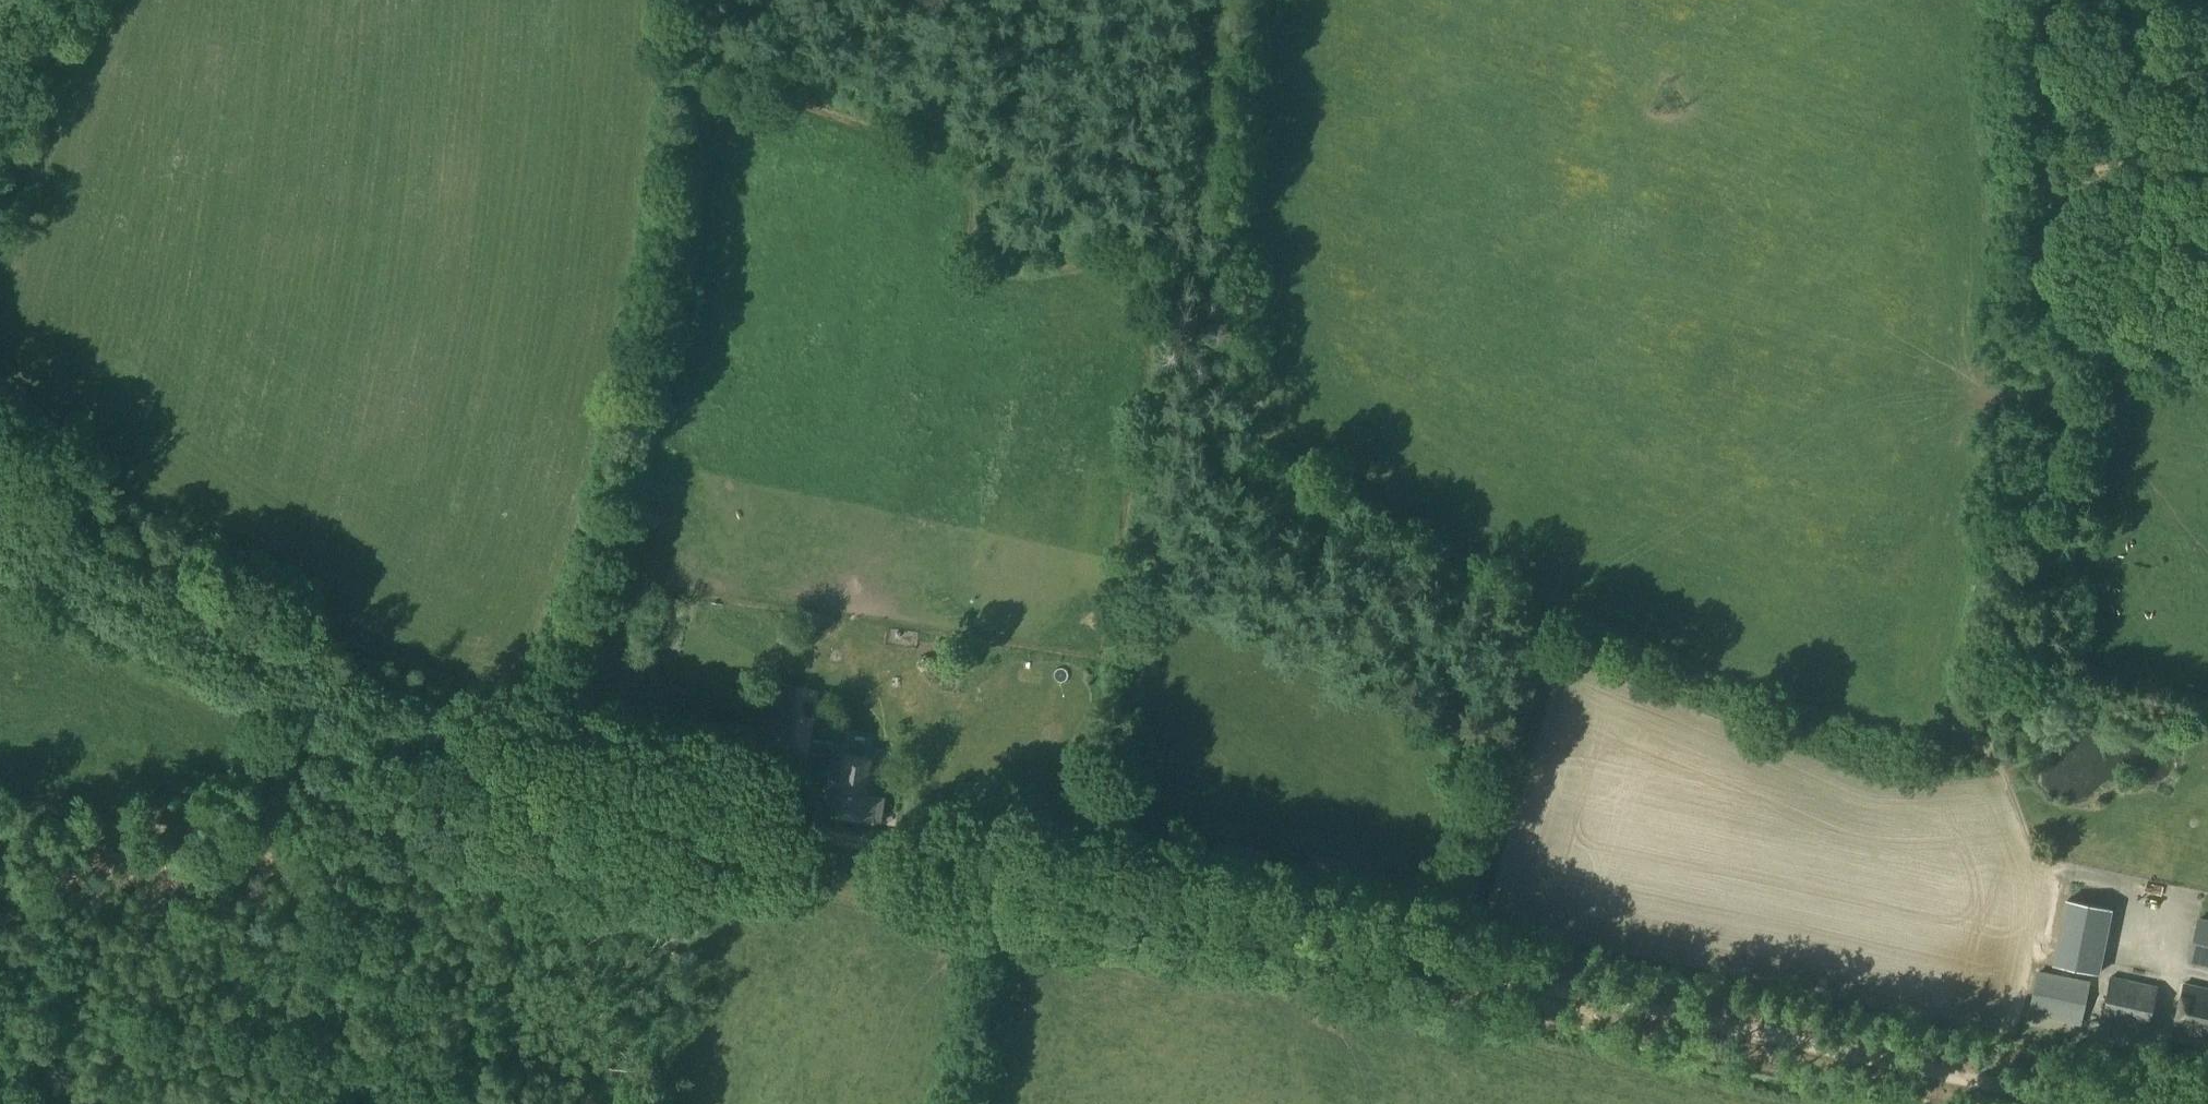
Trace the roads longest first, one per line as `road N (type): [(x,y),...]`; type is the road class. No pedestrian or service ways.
road 1 (track): [(2083,1103),(535,771),(401,727),(261,666),(0,527)]
road 2 (track): [(0,858),(360,806),(535,771)]

